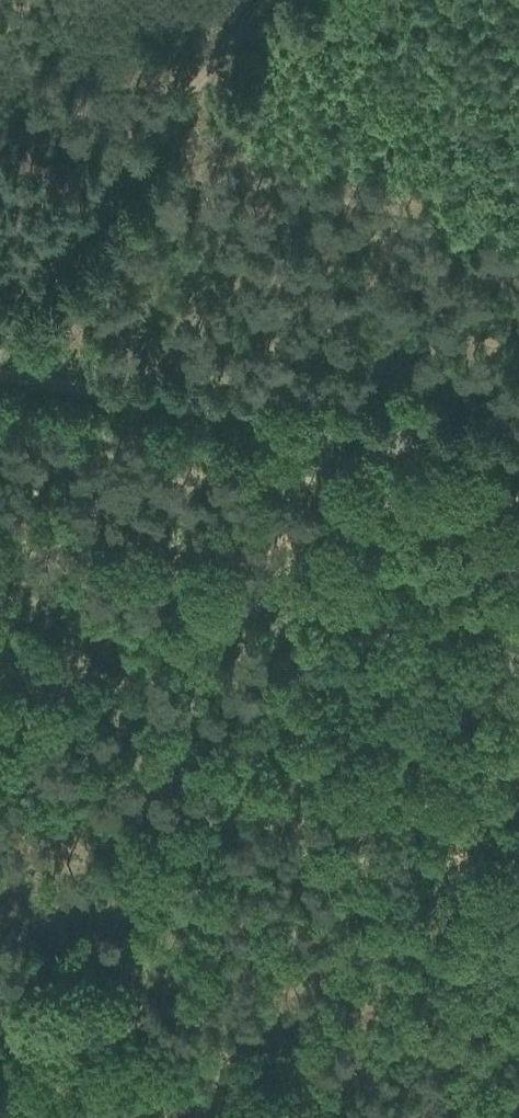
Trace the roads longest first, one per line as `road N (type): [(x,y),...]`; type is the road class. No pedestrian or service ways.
road 1 (track): [(518,449),(0,374)]

